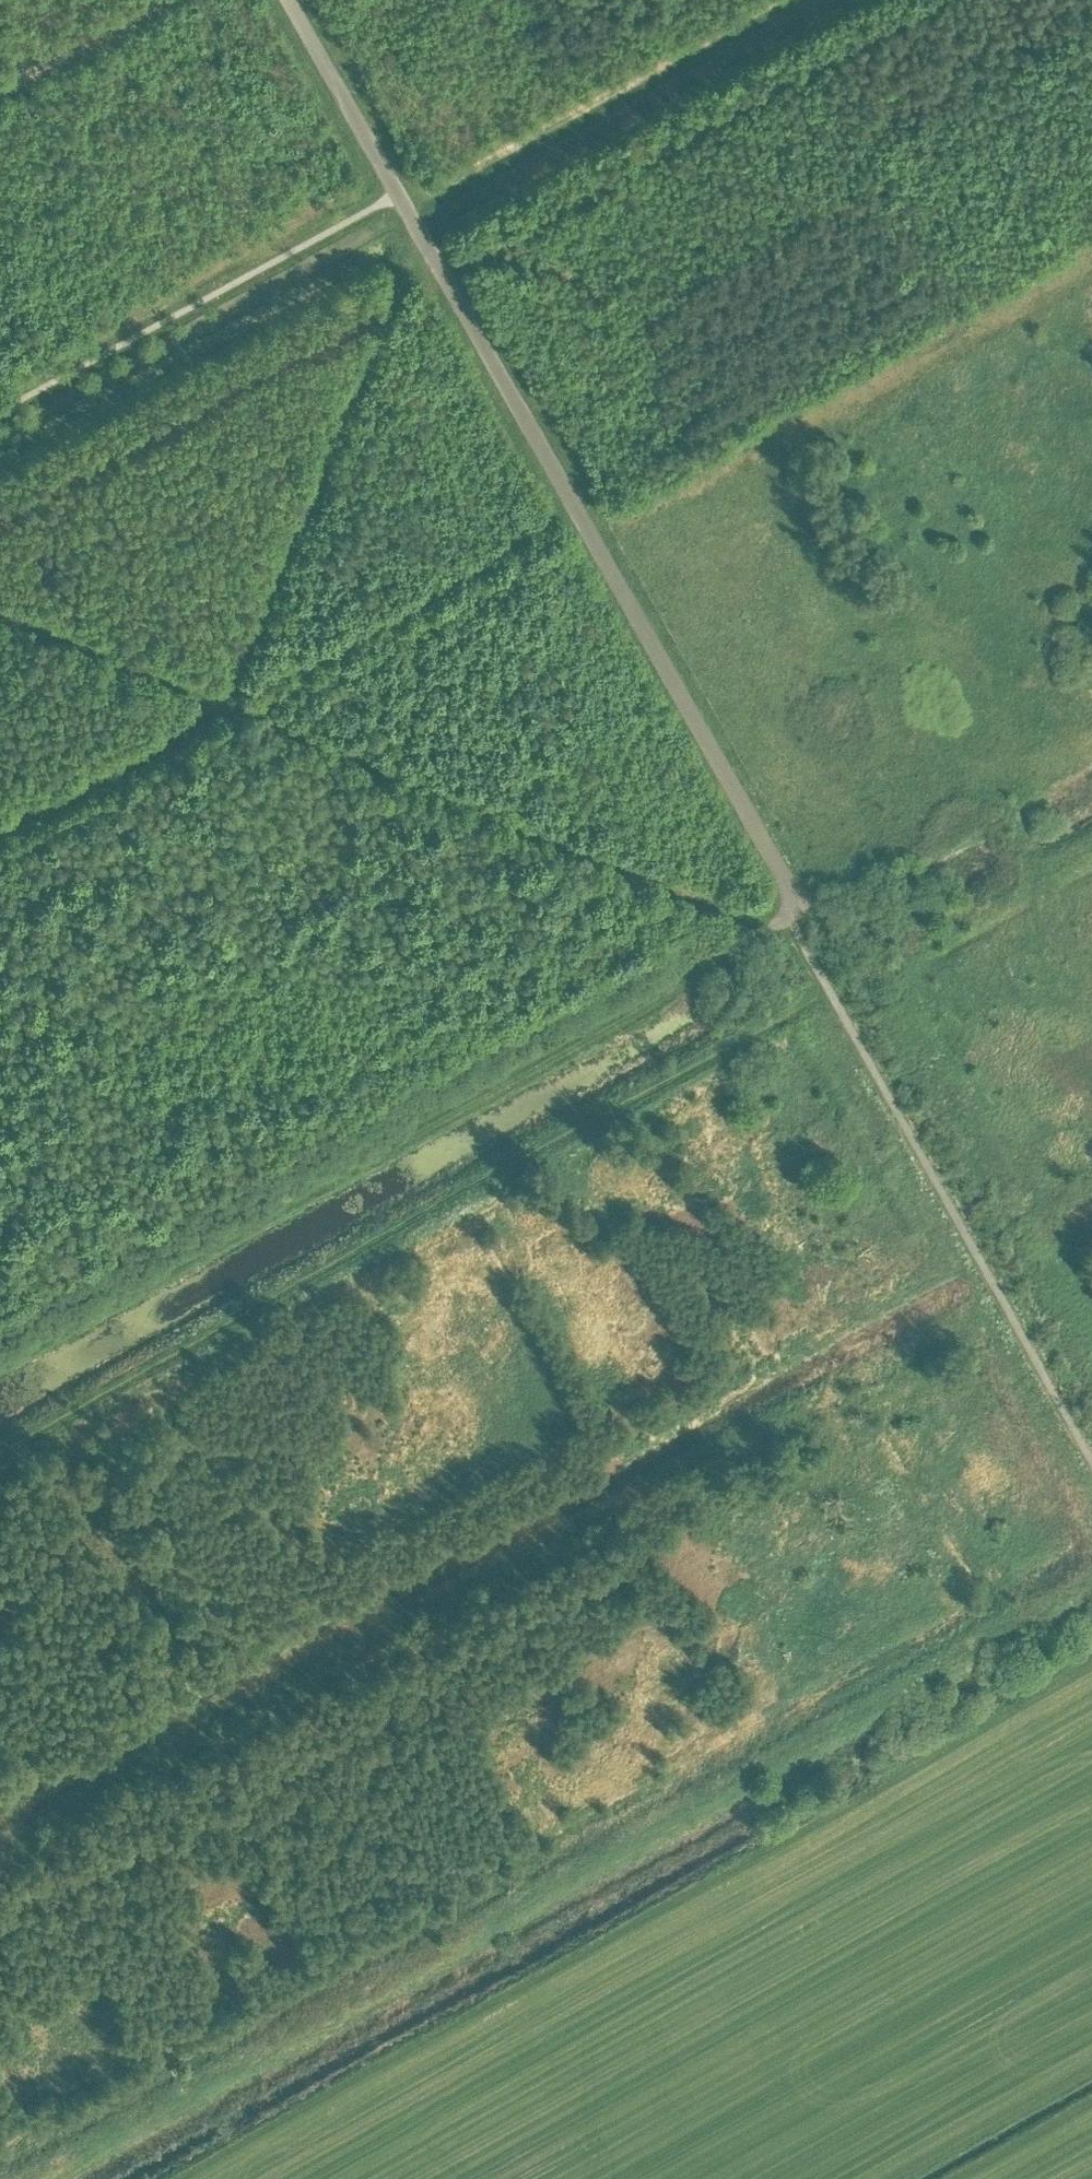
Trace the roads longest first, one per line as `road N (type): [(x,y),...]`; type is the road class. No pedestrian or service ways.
road 1 (unclassified): [(791,916),(782,882),(287,0)]
road 2 (track): [(0,615),(767,923),(788,912)]
road 3 (track): [(0,822),(219,703),(409,261),(426,250)]
road 4 (track): [(405,212),(788,0)]
road 5 (track): [(0,94),(171,0)]

